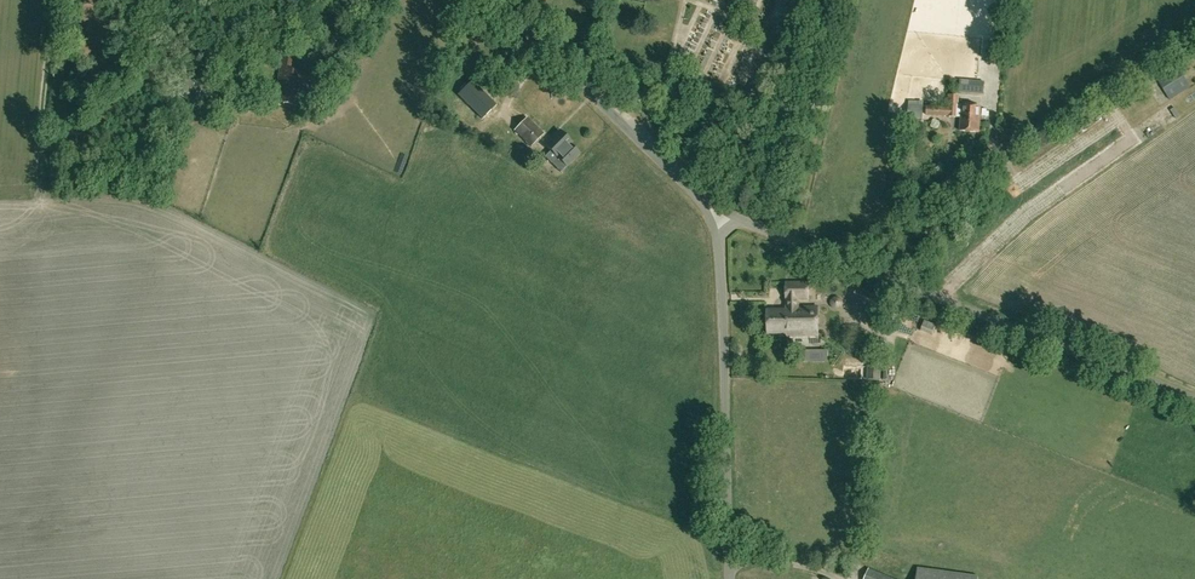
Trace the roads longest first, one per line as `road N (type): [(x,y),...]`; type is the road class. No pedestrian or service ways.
road 1 (unclassified): [(831,255),(1194,34)]
road 2 (unclassified): [(1194,399),(831,255)]
road 3 (unclassified): [(719,237),(733,578)]
road 4 (unclassified): [(701,200),(502,0)]

